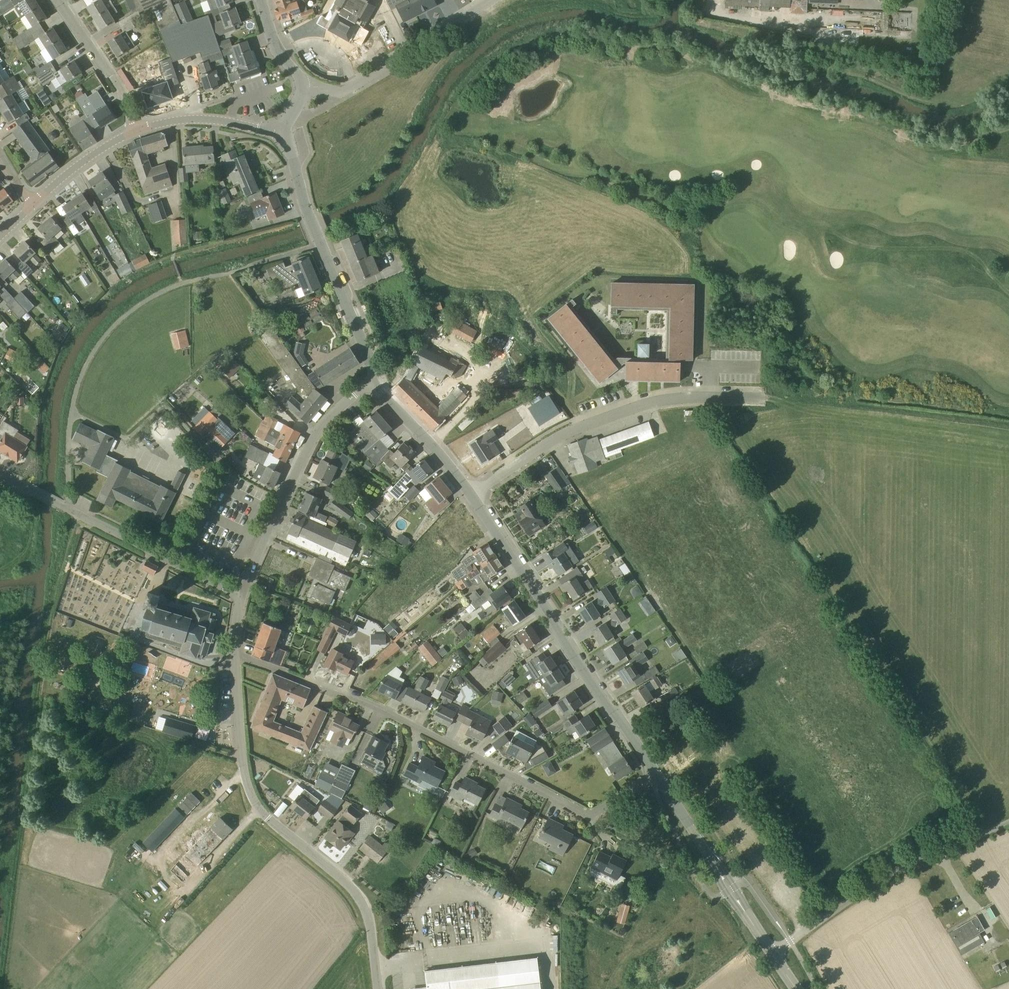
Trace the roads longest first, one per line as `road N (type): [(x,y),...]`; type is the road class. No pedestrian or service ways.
road 1 (residential): [(232,653),(399,718),(587,814),(656,774)]
road 2 (secondary): [(656,774),(471,496)]
road 3 (residential): [(471,496),(550,441),(607,416),(661,399),(761,397)]
road 4 (track): [(38,699),(5,988)]
road 5 (residential): [(240,595),(0,470)]
road 6 (secondary): [(371,384),(372,365),(279,133)]
road 7 (residential): [(371,384),(319,429),(240,595)]
road 8 (unclassified): [(375,988),(356,891),(252,802)]
road 9 (unclassified): [(306,86),(348,89),(495,0)]
road 10 (residential): [(139,130),(59,0)]
road 11 (secondary): [(471,496),(433,443),(371,384)]
road 12 (residential): [(252,802),(232,653)]
road 13 (tertiary): [(279,133),(211,119),(139,130)]
road 14 (tertiary): [(139,130),(36,200)]

